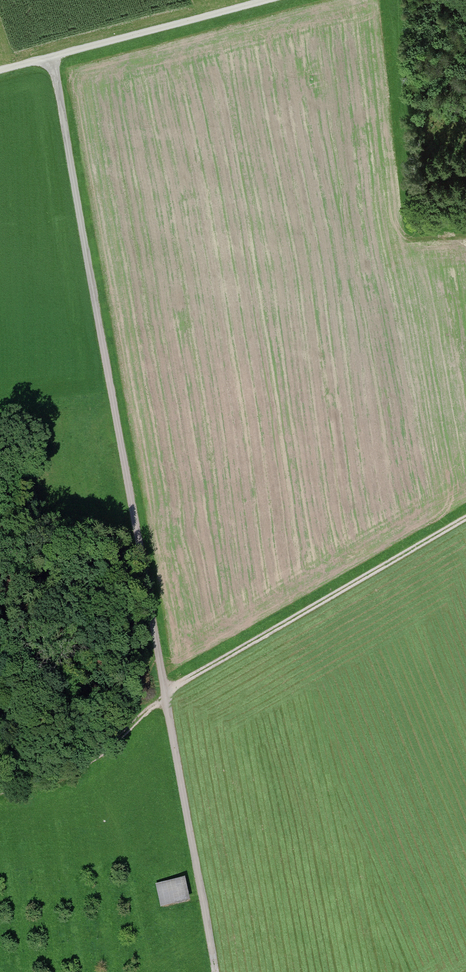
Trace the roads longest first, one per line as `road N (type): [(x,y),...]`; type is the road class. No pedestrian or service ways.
road 1 (track): [(50,57),(216,971)]
road 2 (track): [(0,792),(91,760),(188,678),(465,517)]
road 3 (track): [(0,70),(264,0)]

